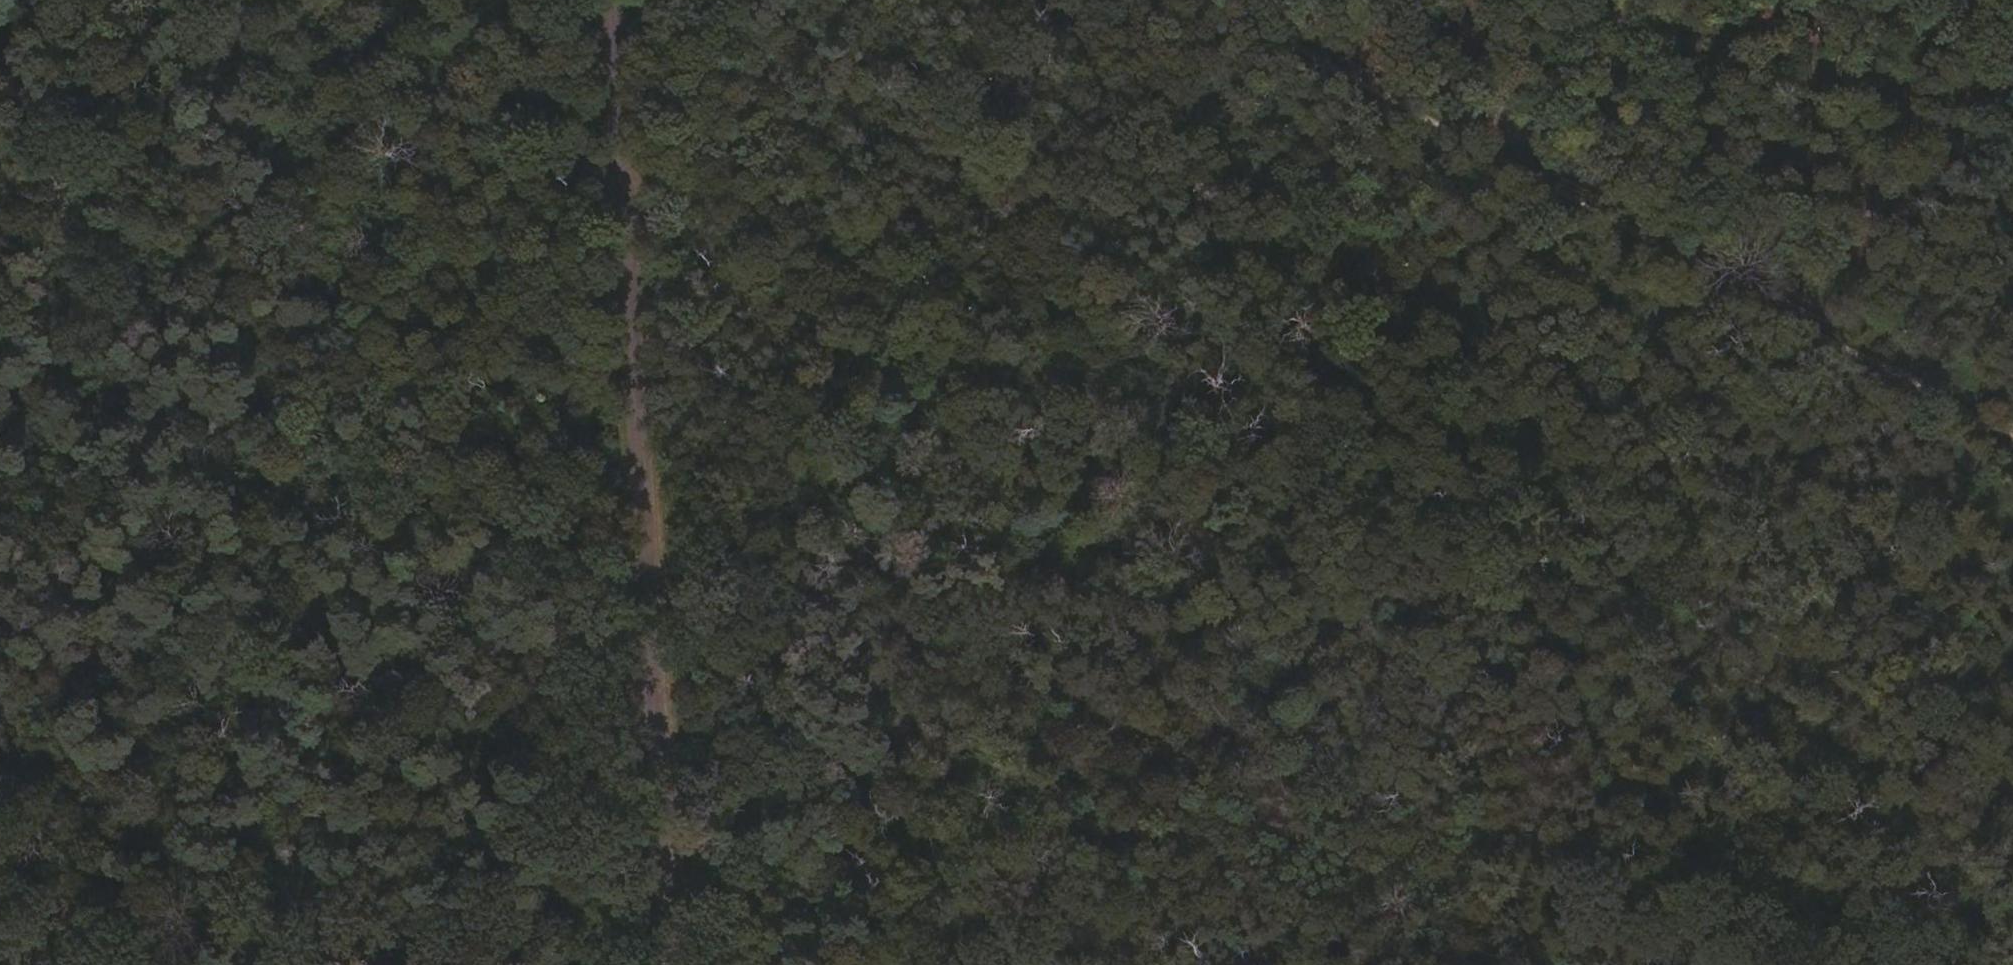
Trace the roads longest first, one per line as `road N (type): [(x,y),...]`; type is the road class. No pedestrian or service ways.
road 1 (unclassified): [(613,0),(670,964)]
road 2 (track): [(1205,0),(2012,439)]
road 3 (track): [(0,164),(170,0)]
road 4 (track): [(0,832),(94,964)]

